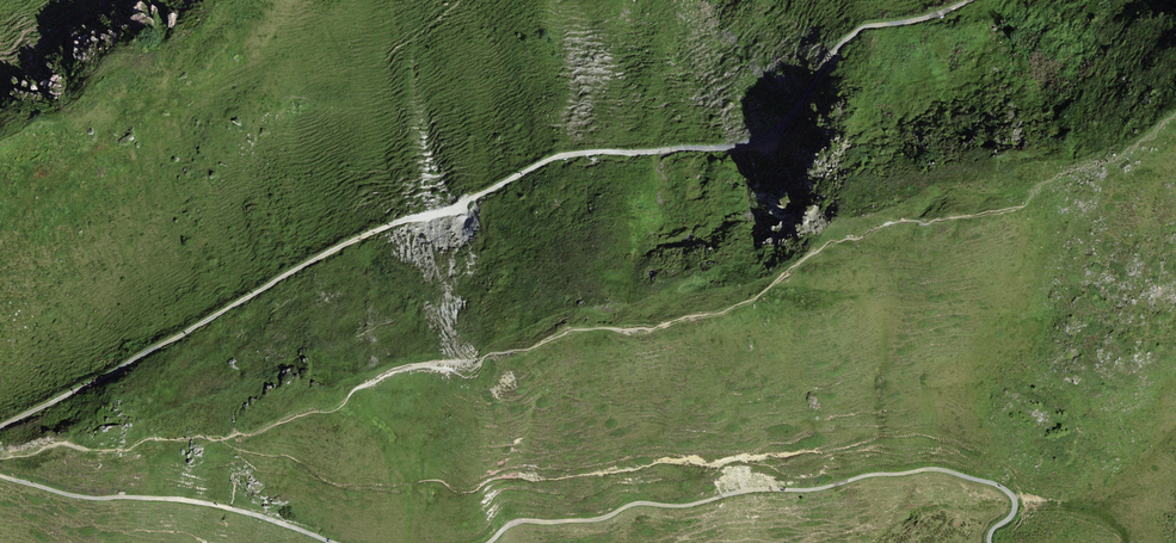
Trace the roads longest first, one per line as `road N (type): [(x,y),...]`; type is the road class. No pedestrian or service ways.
road 1 (track): [(971,0),(933,16),(862,28),(793,123),(740,148),(562,156),(463,208),(345,243),(0,428)]
road 2 (track): [(993,542),(991,530),(1015,510),(1016,496),(936,466),(686,504),(633,502),(594,518),(519,517),(485,542)]
road 3 (track): [(336,542),(217,504),(61,491),(0,475)]

